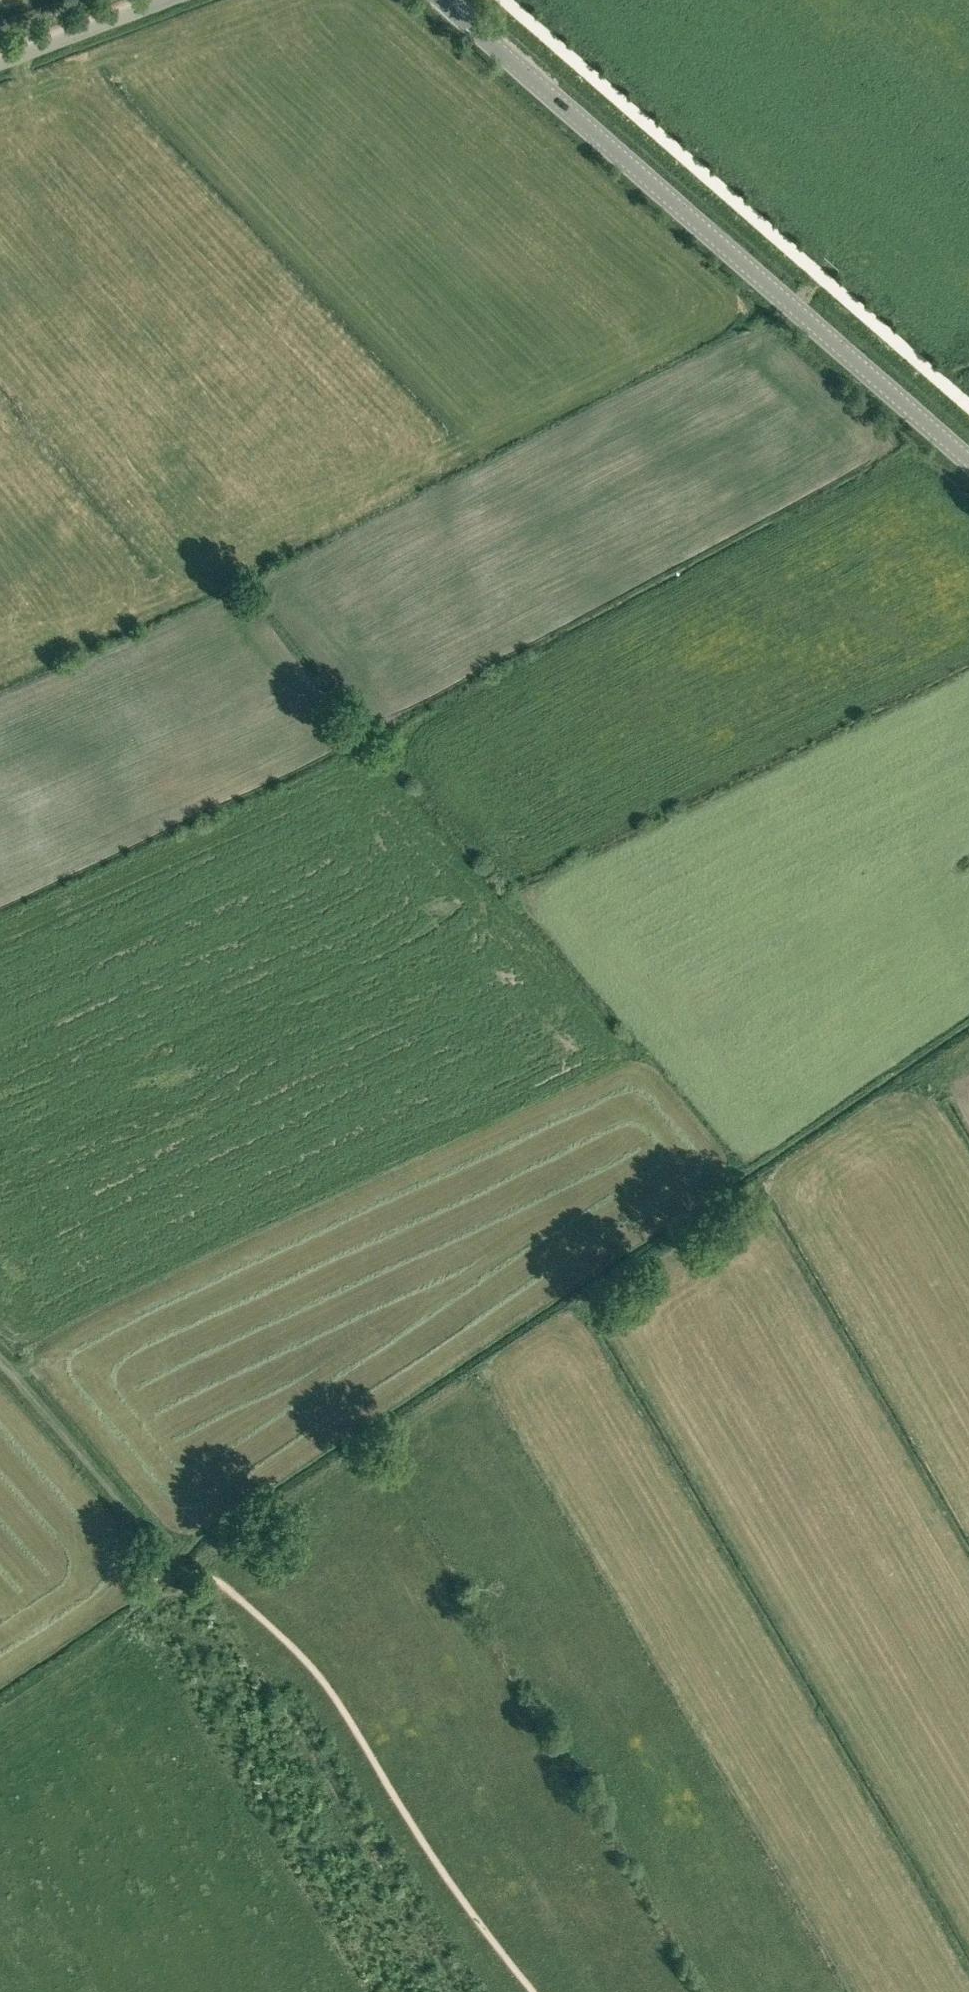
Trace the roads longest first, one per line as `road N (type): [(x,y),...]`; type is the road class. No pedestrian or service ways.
road 1 (tertiary): [(968,460),(445,0)]
road 2 (track): [(0,1365),(173,1569)]
road 3 (unclassified): [(0,63),(167,0)]

